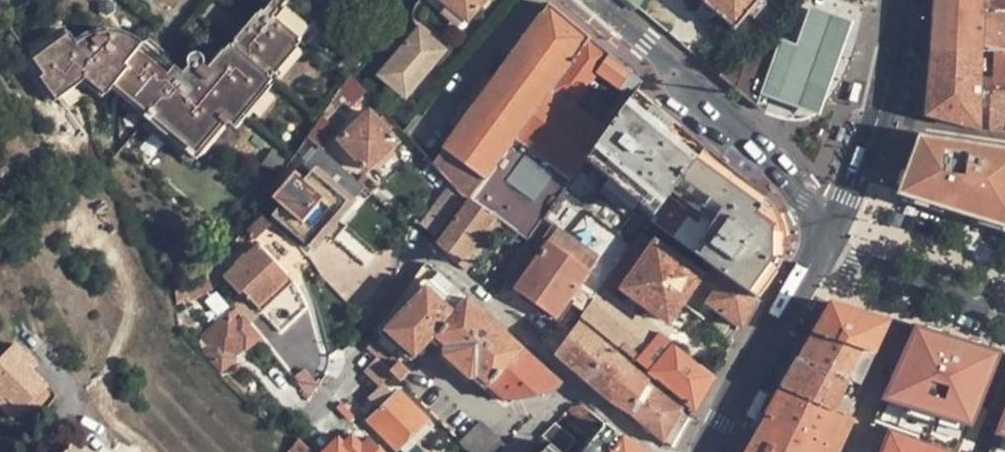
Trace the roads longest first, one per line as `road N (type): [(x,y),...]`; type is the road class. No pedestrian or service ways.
road 1 (secondary): [(589,0),(791,183),(823,236)]
road 2 (secondary): [(901,0),(866,154),(823,236)]
road 3 (secondary): [(823,236),(706,451)]
road 4 (residential): [(582,383),(405,234)]
road 5 (residential): [(823,236),(847,262),(1004,310)]

